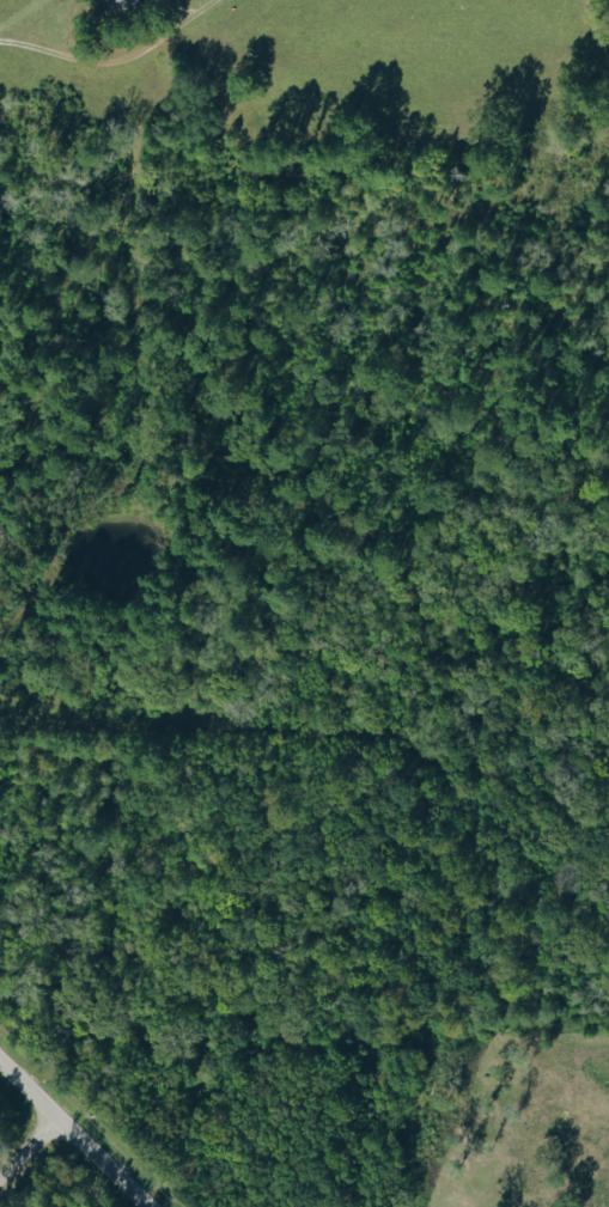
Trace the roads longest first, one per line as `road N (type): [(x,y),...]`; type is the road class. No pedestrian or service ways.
road 1 (track): [(0,46),(90,63),(139,62),(229,0)]
road 2 (tertiary): [(143,1206),(0,1068)]

